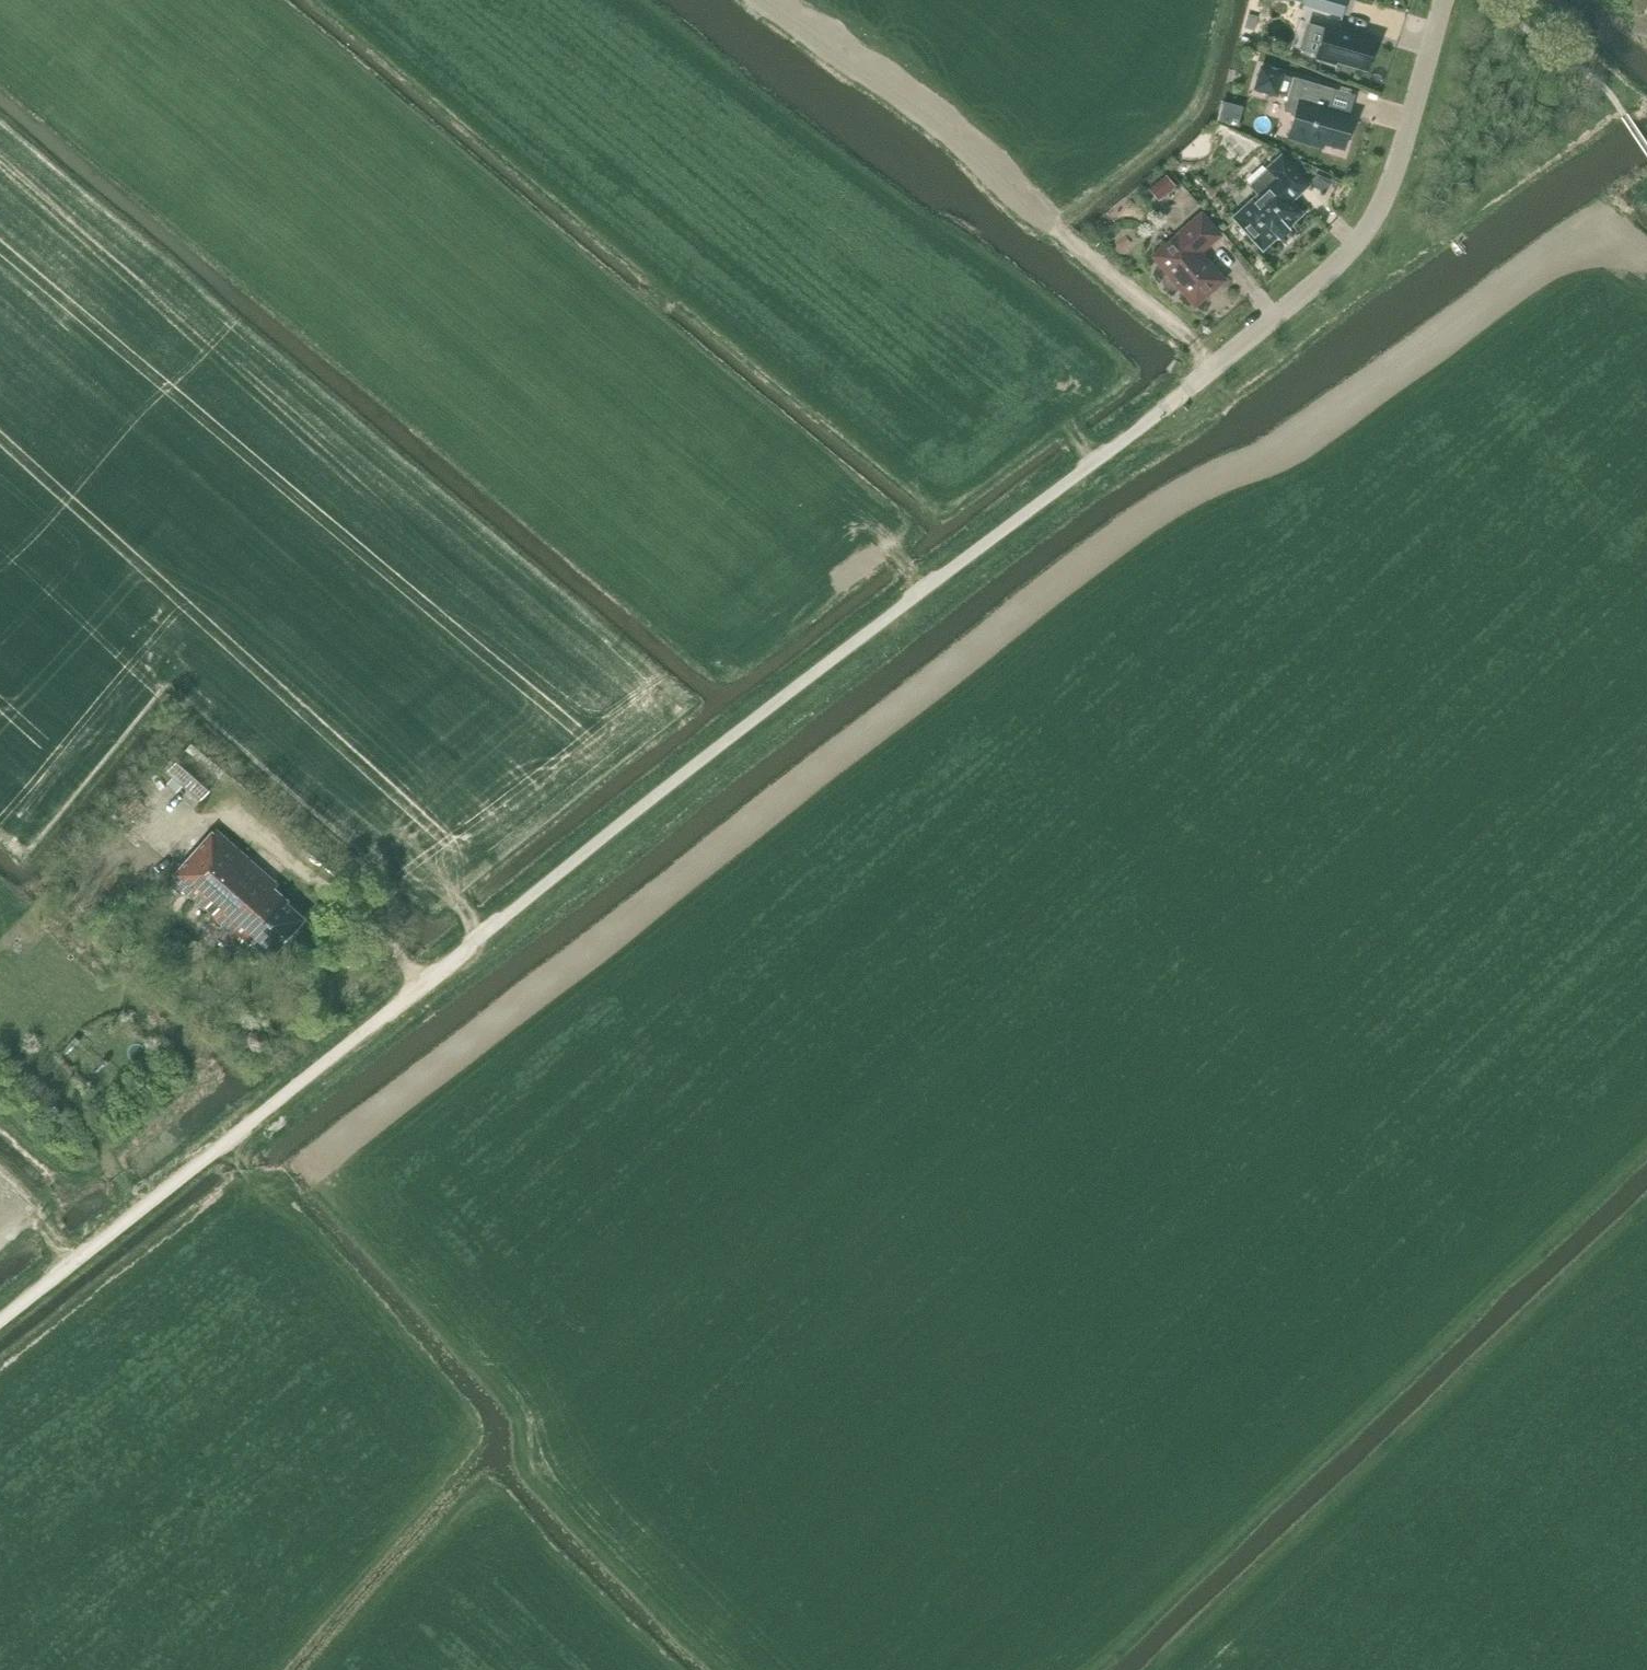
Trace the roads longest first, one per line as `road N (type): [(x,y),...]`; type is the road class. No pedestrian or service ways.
road 1 (unclassified): [(0,1322),(658,794),(1332,270),(1375,217),(1393,178),(1448,0)]
road 2 (track): [(1050,225),(1217,367)]

